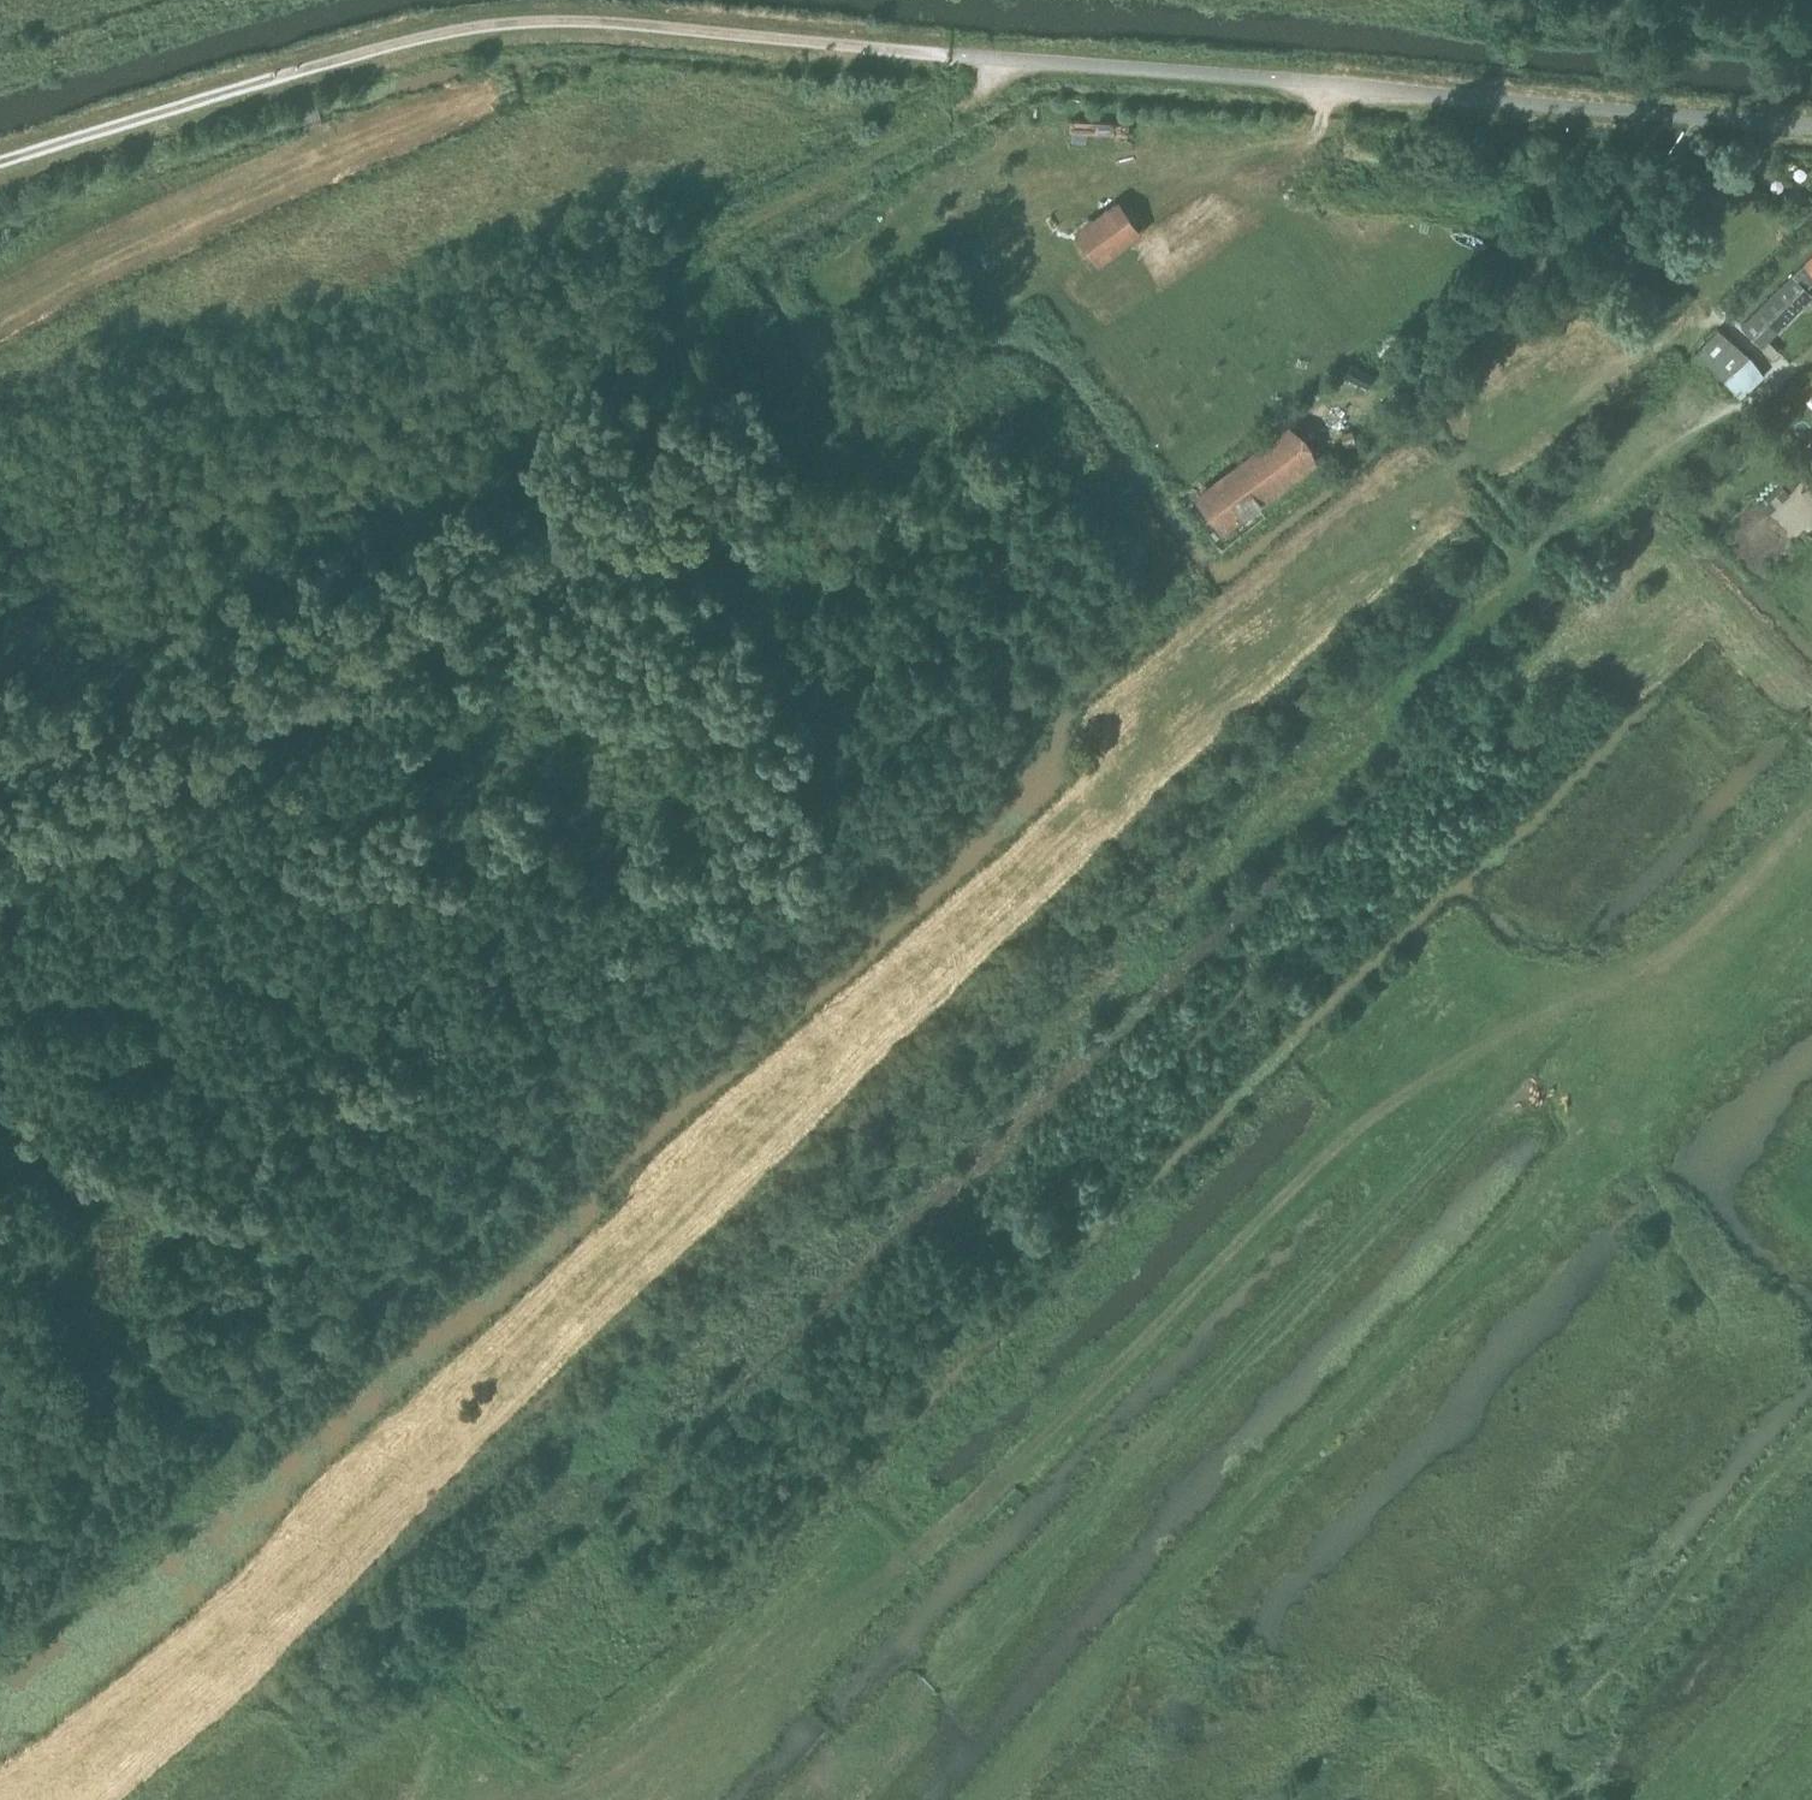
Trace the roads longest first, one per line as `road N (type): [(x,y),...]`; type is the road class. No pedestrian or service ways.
road 1 (track): [(565,1799),(879,1587),(1454,1037),(1665,967),(1811,819)]
road 2 (track): [(947,56),(603,22),(507,24),(318,65),(0,165)]
road 3 (unclassified): [(1811,125),(947,56)]
road 4 (track): [(1001,60),(984,91),(742,227),(704,262),(667,342)]
road 5 (track): [(1478,0),(1811,32)]
road 6 (track): [(1325,83),(1320,132),(1303,158),(1142,253)]
road 7 (track): [(0,70),(233,0)]

